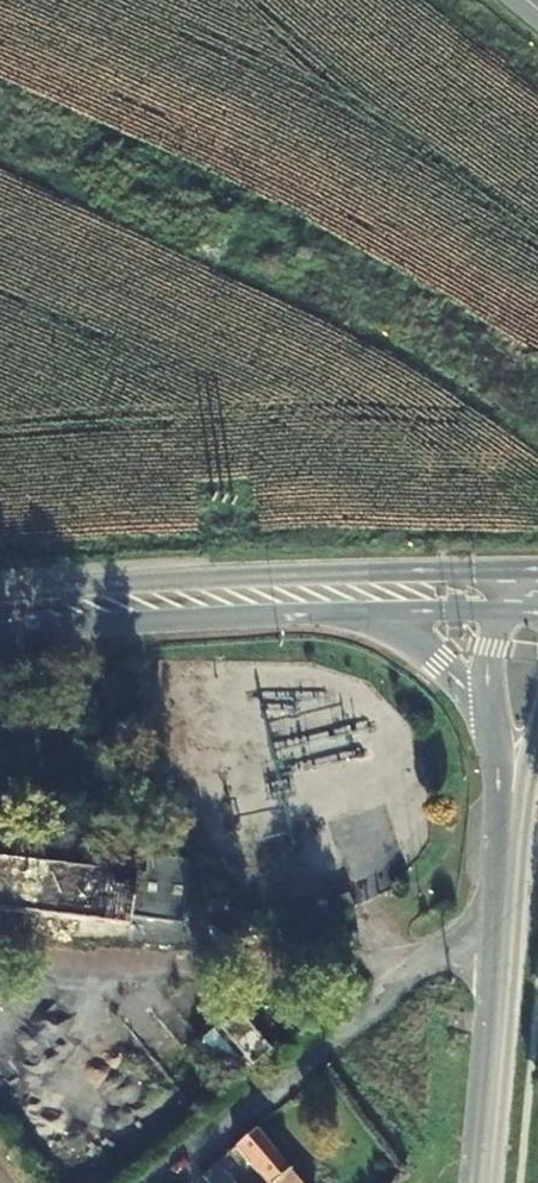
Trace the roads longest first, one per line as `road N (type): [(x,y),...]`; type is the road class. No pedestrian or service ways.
road 1 (tertiary): [(537,569),(0,591)]
road 2 (tertiary): [(480,1182),(511,806)]
road 3 (tertiary): [(0,634),(350,613)]
road 4 (tertiary): [(350,613),(422,646),(490,709)]
road 5 (tertiary): [(350,613),(503,612)]

